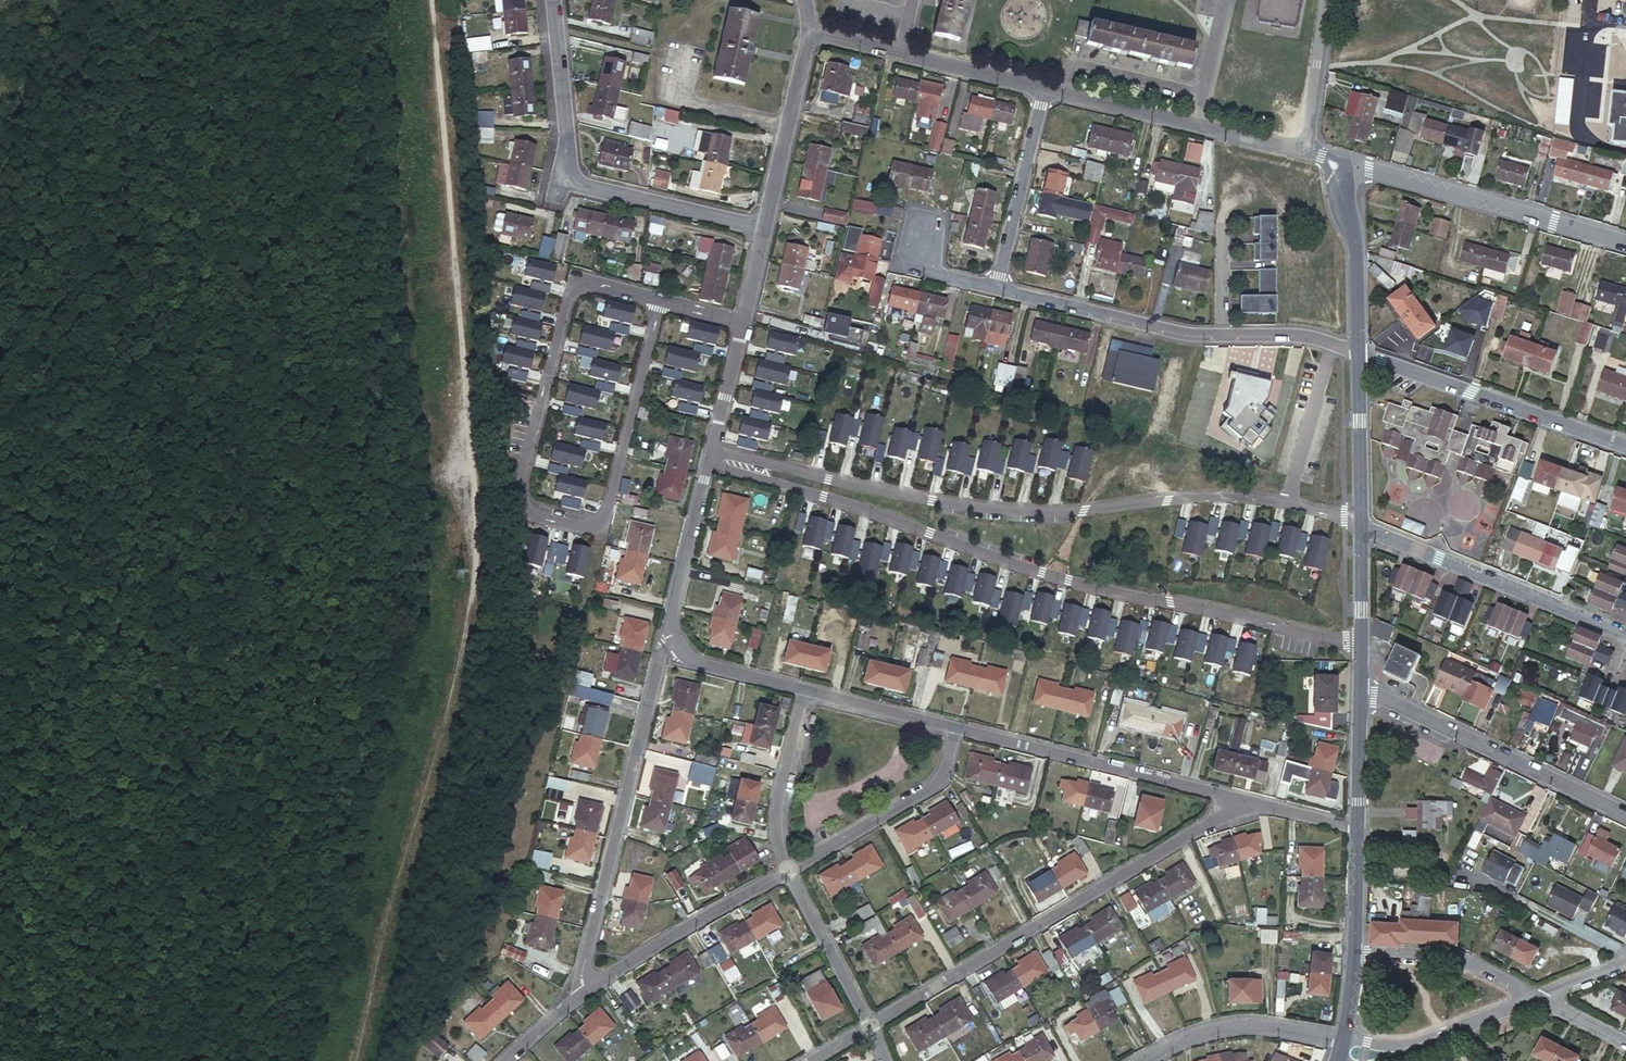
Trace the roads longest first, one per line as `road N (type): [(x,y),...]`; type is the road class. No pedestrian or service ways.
road 1 (residential): [(751,469),(764,480),(1037,571),(1359,643)]
road 2 (residential): [(661,301),(586,283),(572,290),(519,487),(530,515),(589,528),(607,514),(658,311)]
road 3 (residential): [(1360,515),(1241,498),(1072,512),(977,508),(751,469)]
road 4 (residential): [(1245,801),(870,1026)]
road 5 (residential): [(580,994),(660,656),(675,642)]
road 6 (residential): [(1245,801),(954,727)]
road 7 (residential): [(1625,242),(1369,168),(1342,172)]
road 8 (residential): [(1359,696),(1394,701),(1625,813)]
road 9 (residential): [(1360,531),(1625,634)]
road 10 (residential): [(1625,446),(1359,350)]
road 11 (residential): [(787,870),(580,994)]
road 12 (residential): [(954,727),(942,779),(787,870)]
road 13 (residential): [(996,288),(1220,336)]
road 14 (residential): [(1344,1037),(1269,1026),(1210,1032),(1135,1060)]
road 15 (residential): [(996,288),(1045,88)]
road 16 (residential): [(1533,995),(1389,1054),(1341,1051)]
road 17 (residential): [(572,179),(761,227)]
road 18 (residential): [(675,642),(671,612),(710,457)]
road 19 (residential): [(1533,995),(1463,961),(1354,954)]
road 20 (residential): [(805,689),(775,815),(787,870)]
road 21 (residential): [(553,0),(572,179)]
road 22 (residential): [(1342,172),(1359,350)]
road 23 (residential): [(787,870),(870,1026)]
road 24 (residential): [(681,49),(673,101),(785,127)]
road 25 (residential): [(1359,350),(1360,515)]
road 26 (residential): [(1195,122),(1045,88)]
road 27 (residential): [(954,727),(805,689)]
road 28 (residential): [(1326,0),(1305,148)]
road 29 (residential): [(1045,88),(901,55)]
road 30 (residential): [(805,689),(693,661),(675,642)]
road 31 (residential): [(1220,336),(1297,336),(1359,350)]
road 32 (residential): [(710,457),(744,322)]
road 33 (residential): [(1359,696),(1355,827)]
road 34 (residential): [(1355,827),(1354,954)]
road 35 (residential): [(1223,0),(1195,122)]
road 36 (residential): [(924,228),(915,267),(996,288)]

